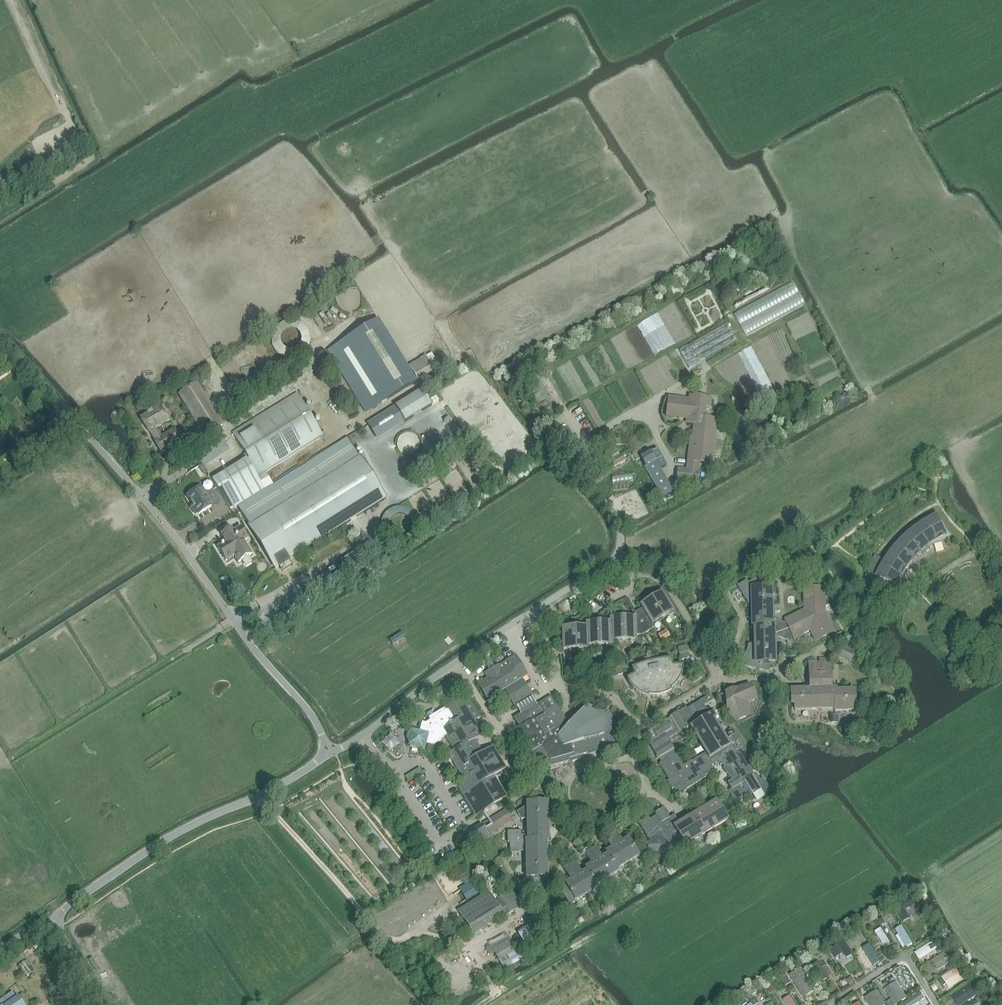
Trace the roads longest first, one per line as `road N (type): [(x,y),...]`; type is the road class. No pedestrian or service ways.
road 1 (track): [(478,1004),(822,798),(835,801),(893,876),(916,866),(926,874)]
road 2 (unclassified): [(330,753),(312,717),(169,530),(0,341)]
road 3 (unclassified): [(330,753),(612,560),(620,536),(603,500)]
road 4 (unclassified): [(53,920),(164,840),(330,753)]
road 5 (track): [(0,766),(183,652)]

